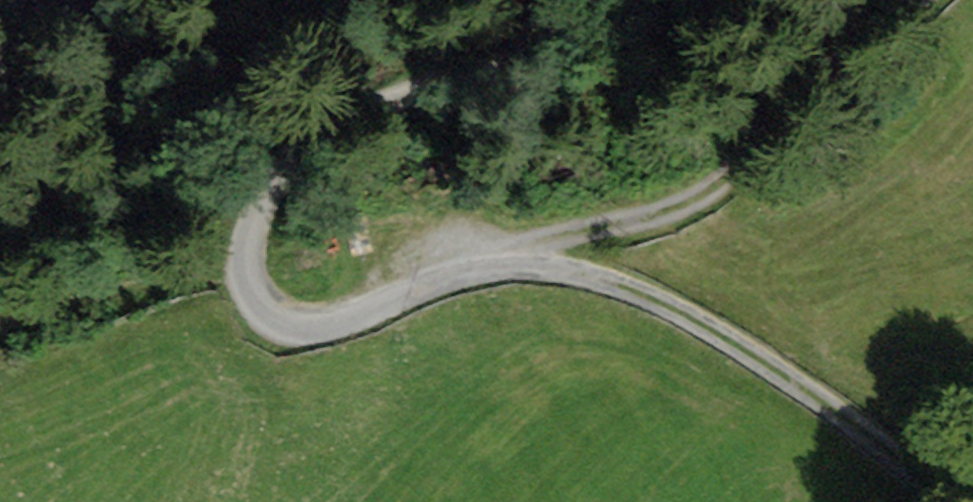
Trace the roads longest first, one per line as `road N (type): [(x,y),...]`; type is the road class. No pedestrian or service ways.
road 1 (track): [(959,501),(809,386),(664,298),(531,259),(489,261),(336,325),(304,329),(270,316),(246,261),(272,186),(403,101),(528,56),(615,0)]
road 2 (track): [(531,259),(538,243),(700,200),(927,0)]

